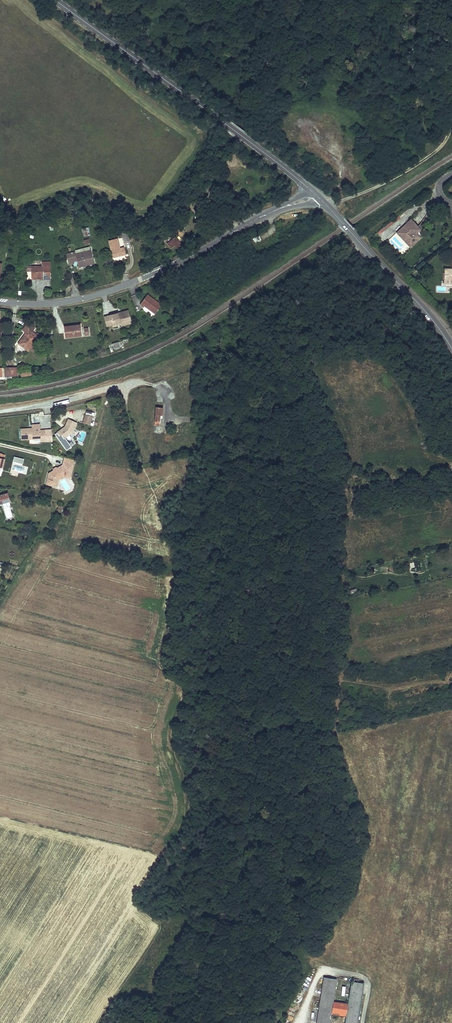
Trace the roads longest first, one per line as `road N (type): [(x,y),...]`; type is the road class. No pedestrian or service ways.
road 1 (secondary): [(54,0),(310,189)]
road 2 (tertiary): [(0,302),(61,303),(105,293),(278,209)]
road 3 (secondary): [(320,199),(451,349)]
road 4 (track): [(329,208),(408,170),(443,145),(451,128)]
road 5 (residential): [(0,412),(135,383)]

